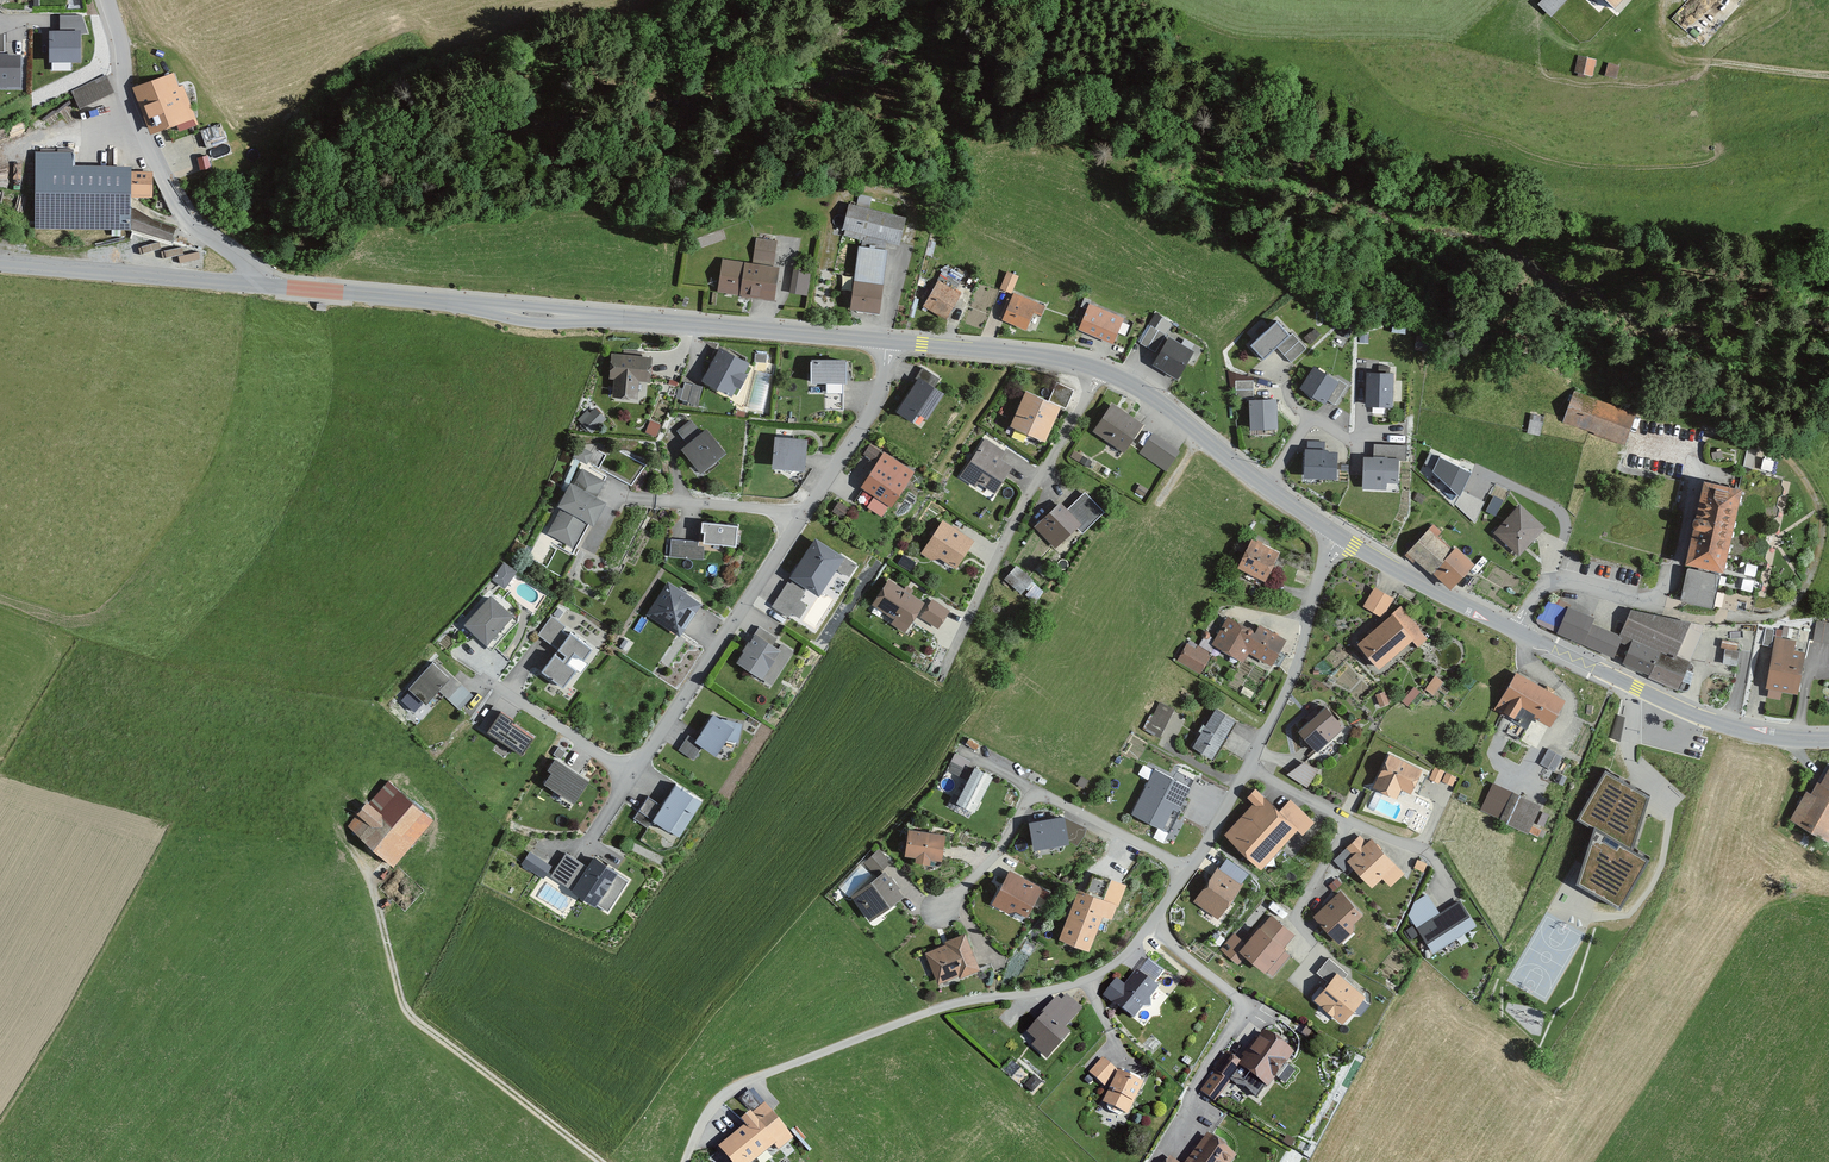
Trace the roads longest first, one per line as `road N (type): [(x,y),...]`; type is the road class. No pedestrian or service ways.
road 1 (residential): [(886,341),(872,414),(588,844),(546,846)]
road 2 (tertiary): [(886,341),(261,287)]
road 3 (residential): [(687,1161),(709,1114),(732,1089),(946,1006),(1086,980),(1129,954),(1151,925)]
road 4 (track): [(347,846),(373,884),(400,993),(416,1023),(595,1161)]
road 5 (residential): [(939,672),(1102,369)]
road 6 (unclassified): [(261,287),(250,266),(193,225),(165,188),(122,80),(105,0)]
road 7 (tertiary): [(1828,739),(1780,738),(1696,714),(1516,633)]
road 8 (residential): [(941,909),(1040,794),(1187,871)]
road 9 (residential): [(1516,633),(1549,583),(1644,601),(1664,594),(1675,575),(1696,459)]
road 10 (residential): [(1159,1161),(1241,1005),(1151,925)]
road 11 (tertiary): [(261,287),(0,264)]
road 12 (residential): [(1253,768),(1299,661),(1337,537)]
road 13 (tertiary): [(1102,369),(886,341)]
road 14 (tertiary): [(1516,633),(1337,537)]
road 15 (tertiary): [(1263,487),(1172,410),(1102,369)]
road 16 (residential): [(1349,823),(1298,916),(1309,955)]
road 17 (residential): [(1450,892),(1427,850),(1349,823)]
road 18 (residential): [(1187,871),(1253,768)]

